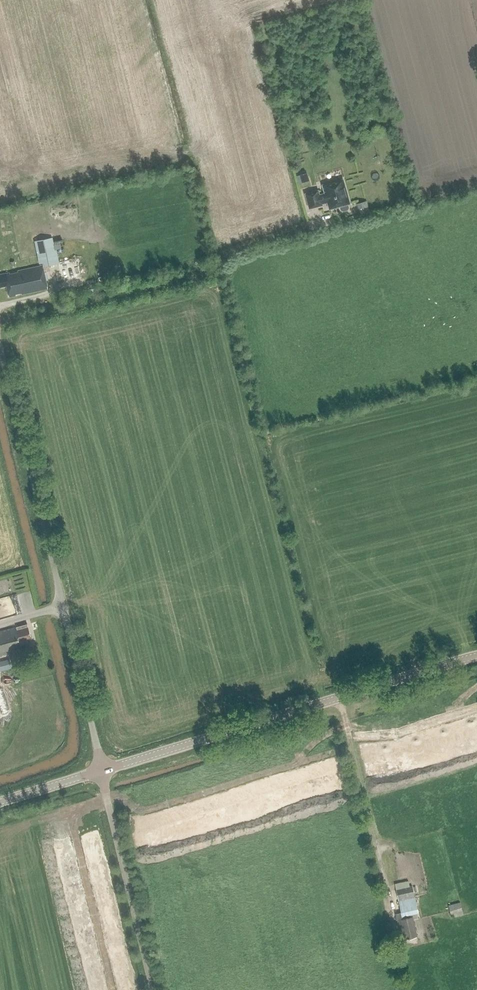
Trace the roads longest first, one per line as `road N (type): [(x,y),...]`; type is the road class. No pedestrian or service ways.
road 1 (unclassified): [(102,771),(0,348)]
road 2 (tertiary): [(102,771),(476,655)]
road 3 (unclassified): [(154,989),(102,771)]

